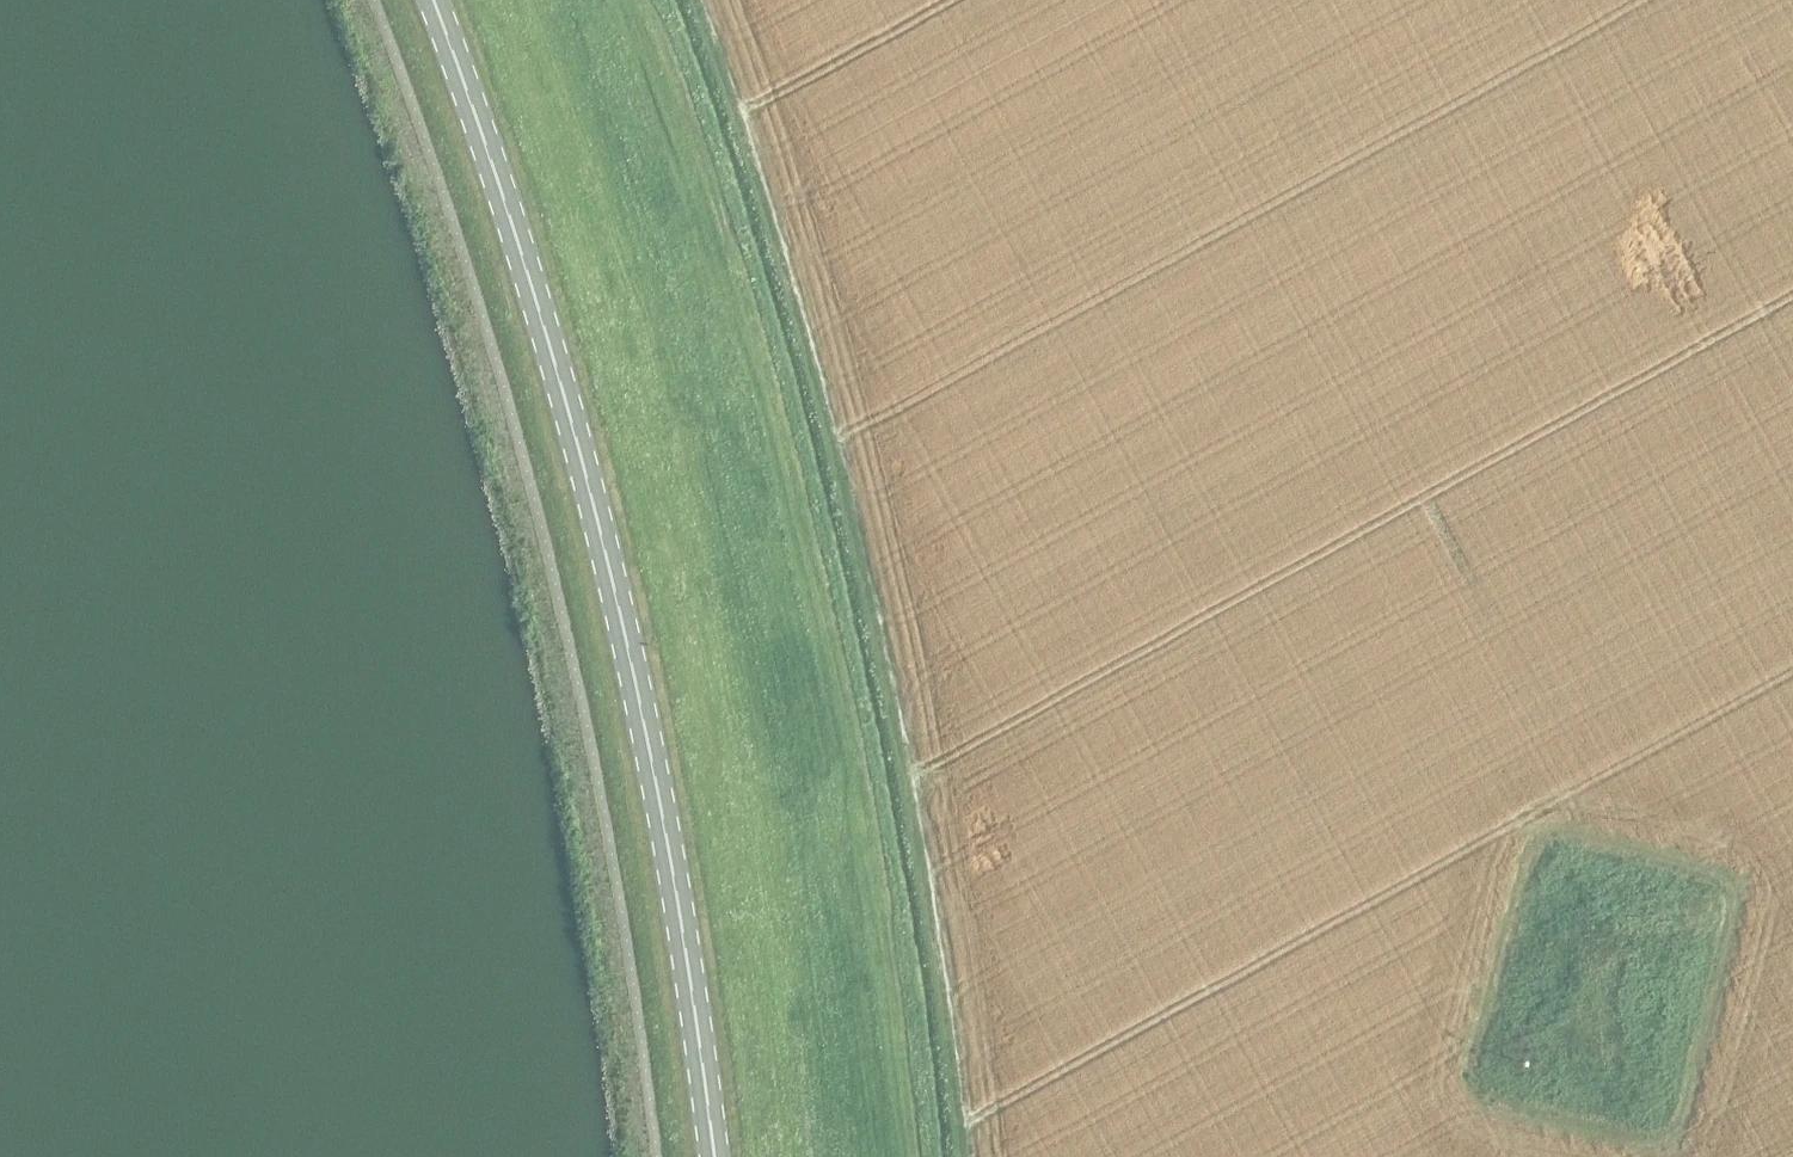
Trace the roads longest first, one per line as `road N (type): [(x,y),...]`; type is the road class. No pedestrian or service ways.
road 1 (secondary): [(708,1156),(639,731),(561,394),(428,0)]

